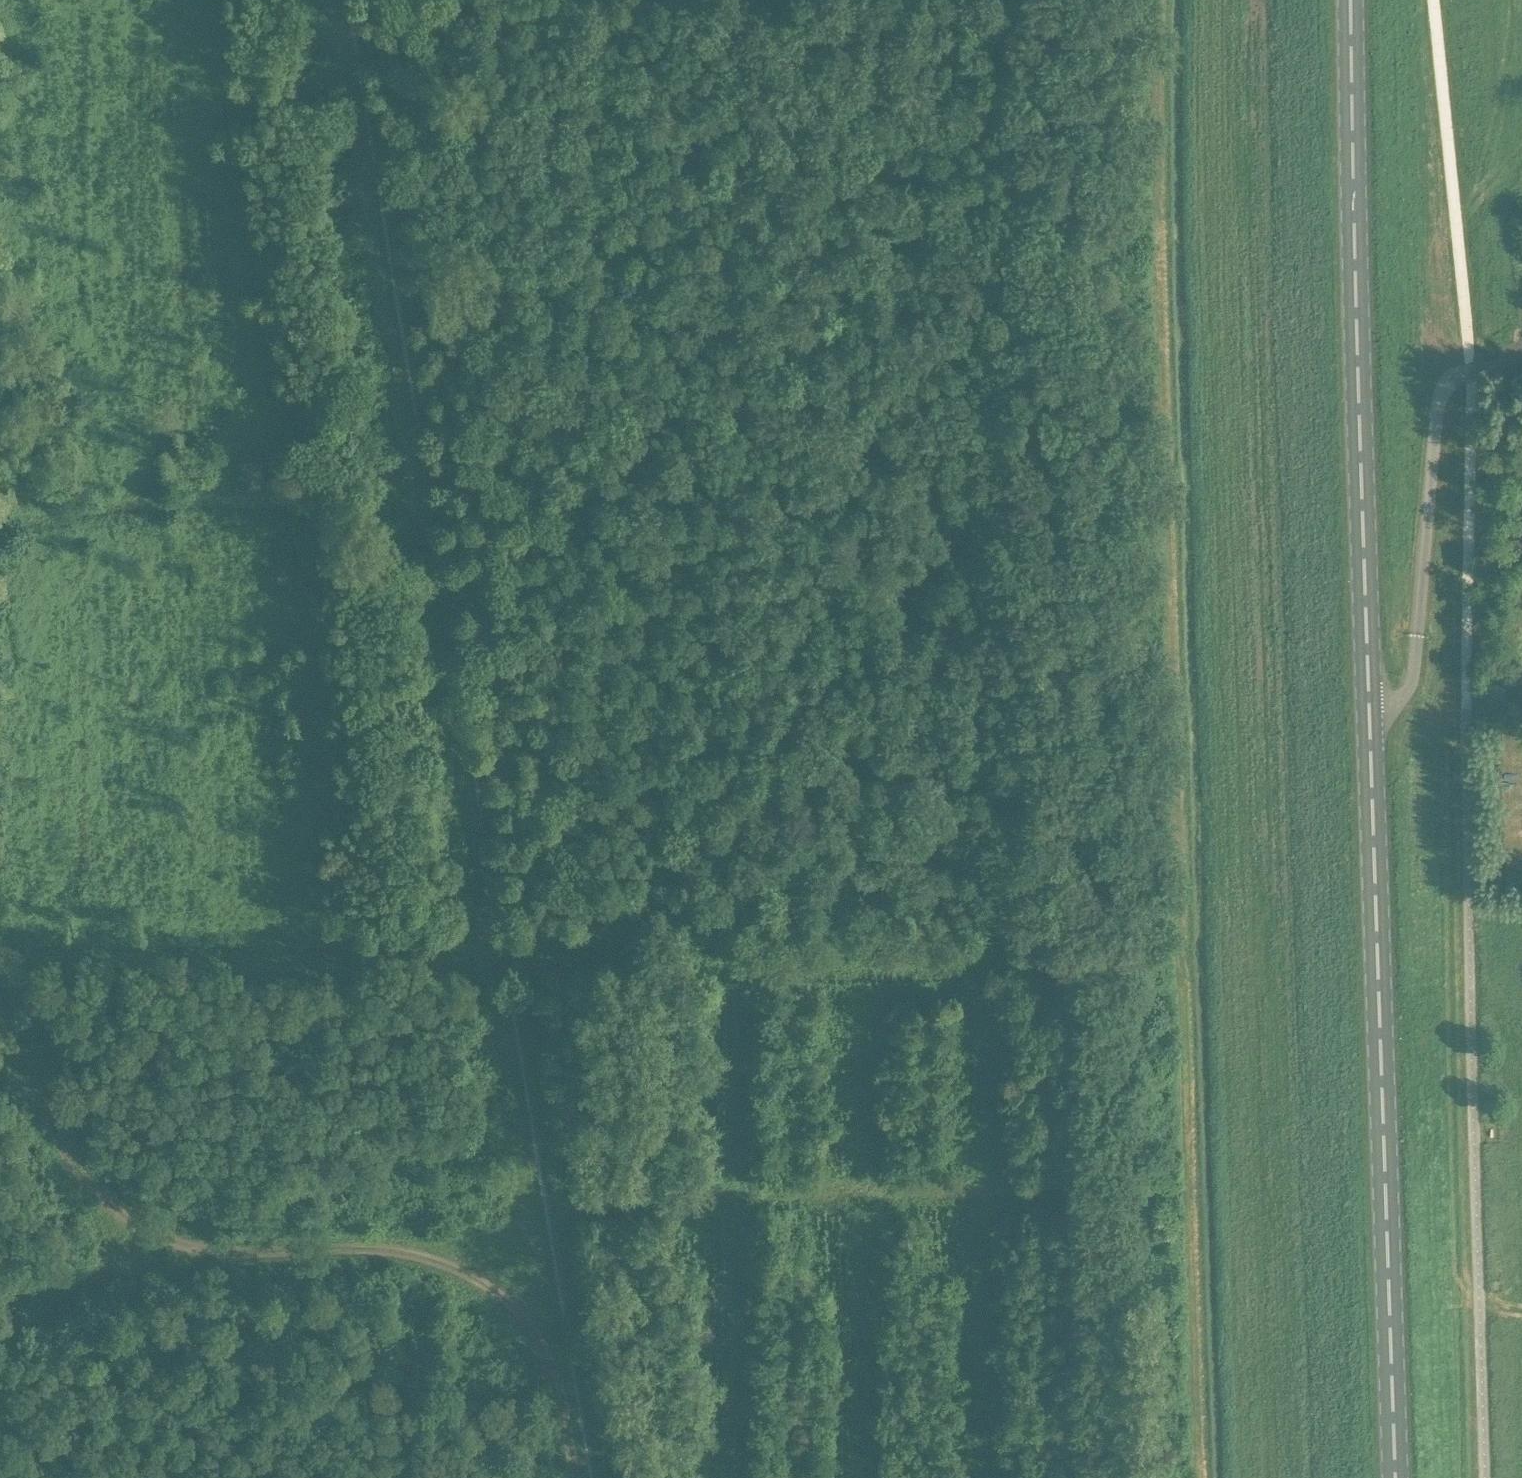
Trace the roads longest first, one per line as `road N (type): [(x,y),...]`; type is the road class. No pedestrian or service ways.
road 1 (primary): [(1395,1477),(1351,0)]
road 2 (track): [(0,1022),(68,1157),(139,1228),(221,1252),(391,1250),(445,1262),(495,1289),(534,1327),(556,1373),(574,1477)]
road 3 (track): [(118,1215),(130,1270),(0,1289)]

